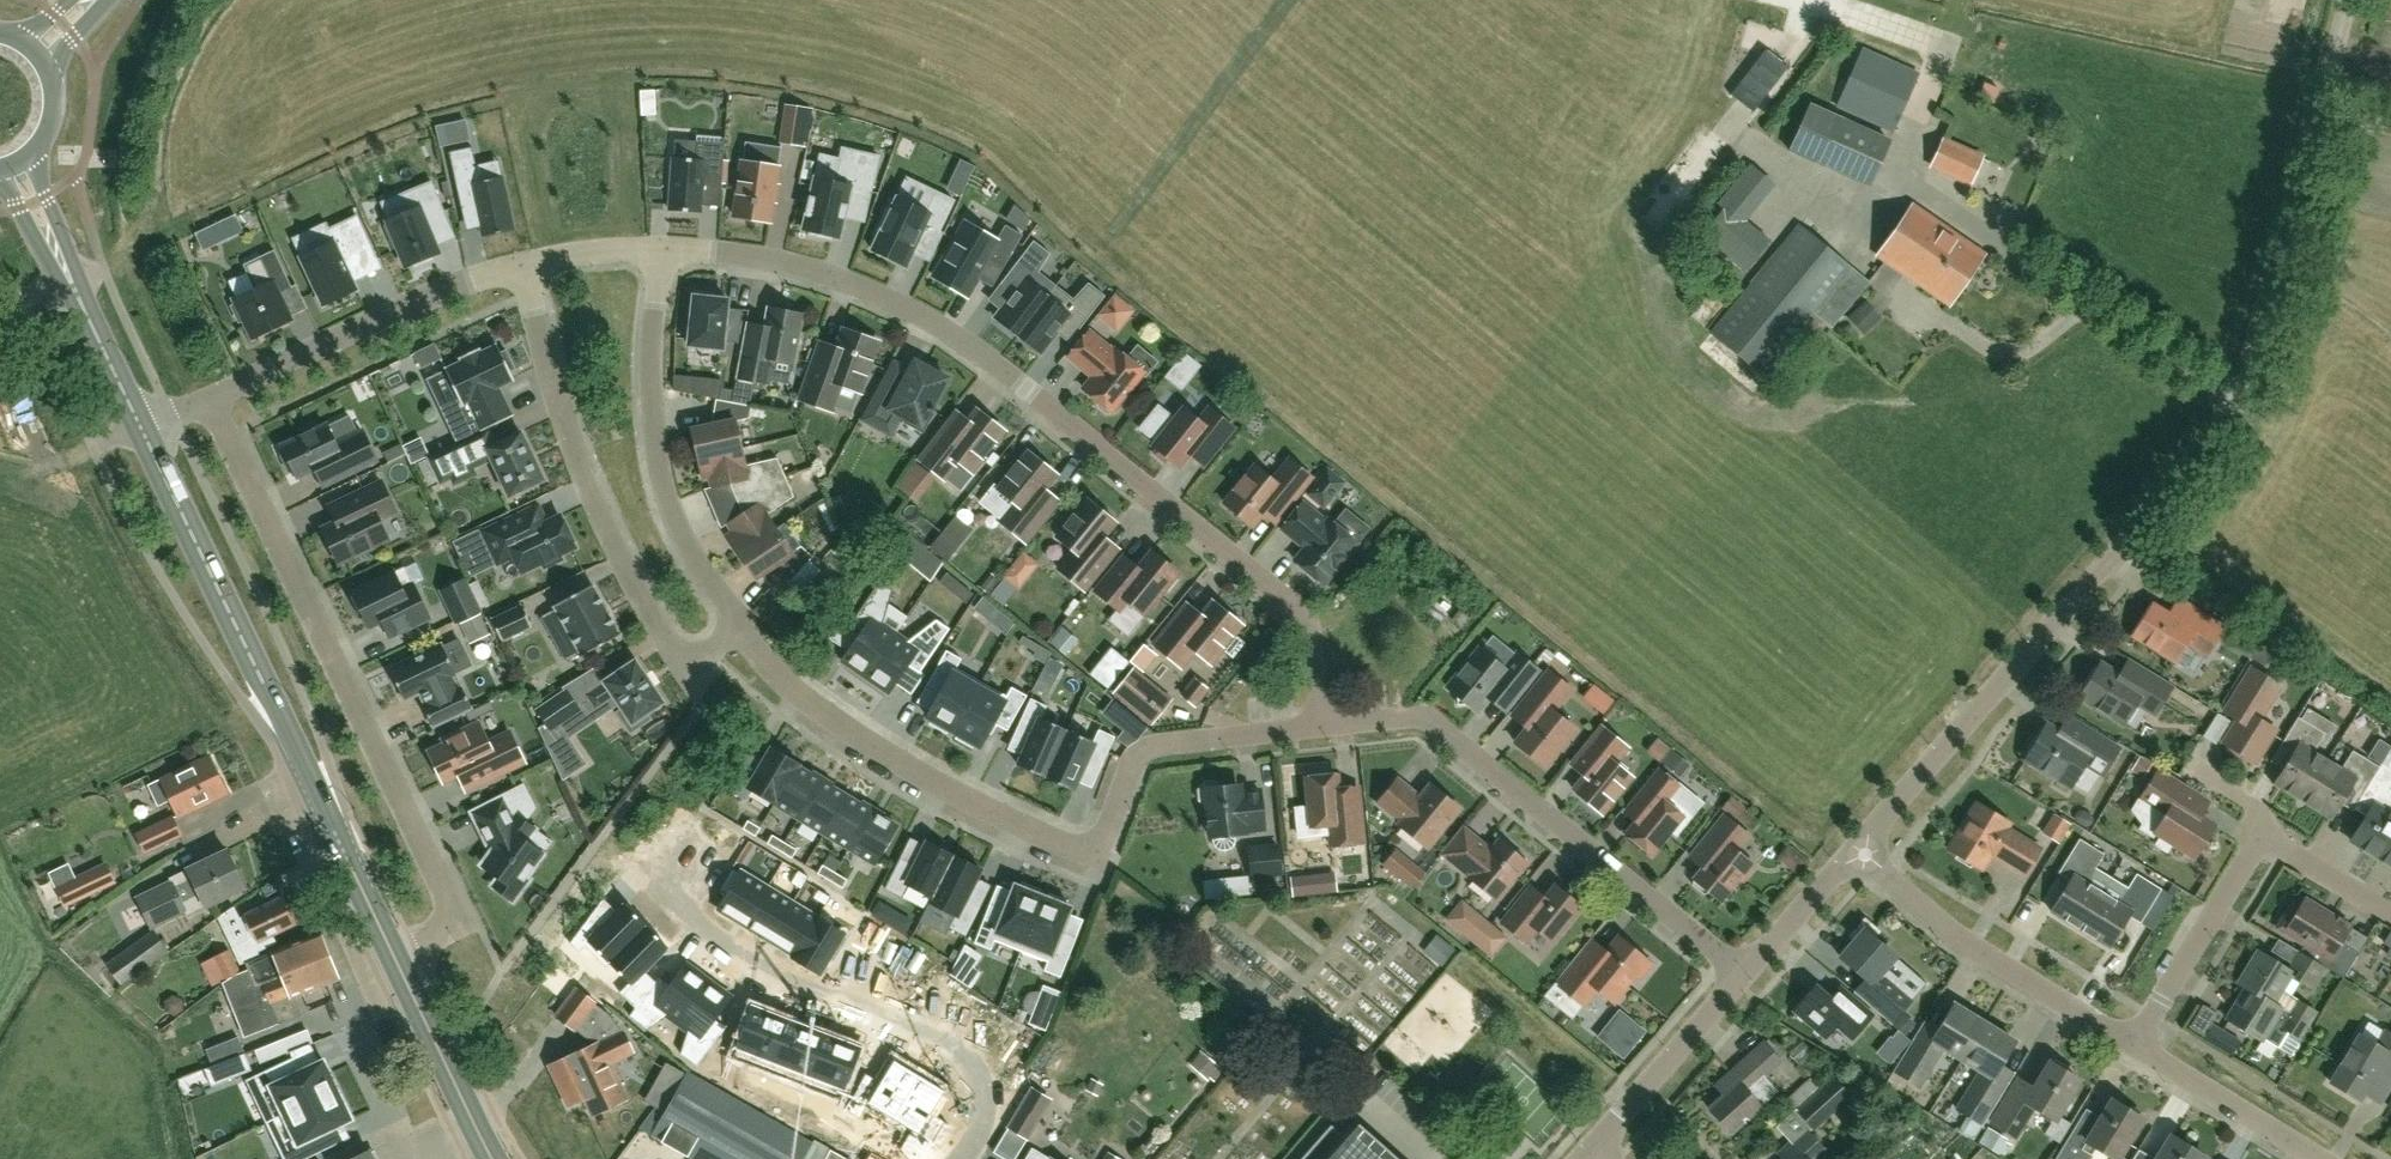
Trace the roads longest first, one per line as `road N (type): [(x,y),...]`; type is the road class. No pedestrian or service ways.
road 1 (residential): [(1938,754),(1190,142)]
road 2 (residential): [(1324,726),(1312,624),(1301,606),(979,348),(922,312),(802,266),(660,245)]
road 3 (residential): [(738,624),(787,685),(846,730),(956,794),(1080,850),(1104,838),(1132,766),(1151,748),(1324,726)]
road 4 (residential): [(209,400),(445,897),(443,925),(392,953)]
road 5 (primary): [(392,953),(144,431)]
road 6 (residential): [(1938,754),(2229,414),(2263,308)]
road 7 (residential): [(1324,726),(1431,721),(1744,973)]
road 8 (residential): [(738,624),(710,650),(693,652),(665,639),(581,470),(528,264)]
road 9 (residential): [(964,1158),(983,1102),(971,1067),(945,1043),(763,974),(658,884)]
road 10 (residential): [(660,245),(651,397),(663,487),(691,553),(738,624)]
road 11 (residential): [(528,264),(442,290),(209,400)]
road 12 (residential): [(2133,1047),(1957,939),(1857,848)]
road 13 (unclassified): [(2263,308),(2341,0)]
road 14 (primary): [(144,431),(18,162)]
road 15 (residential): [(2133,1047),(2263,836)]
road 16 (residential): [(1593,1146),(1744,973)]
road 17 (primary): [(493,1158),(392,953)]
road 18 (residential): [(2318,1158),(2133,1047)]
road 19 (residential): [(1744,973),(1857,848)]
road 20 (residential): [(2390,915),(2263,836)]
road 21 (residential): [(660,245),(528,264)]
road 22 (primary): [(18,162),(47,132),(54,105),(35,53)]
road 23 (residential): [(1857,848),(1938,754)]

